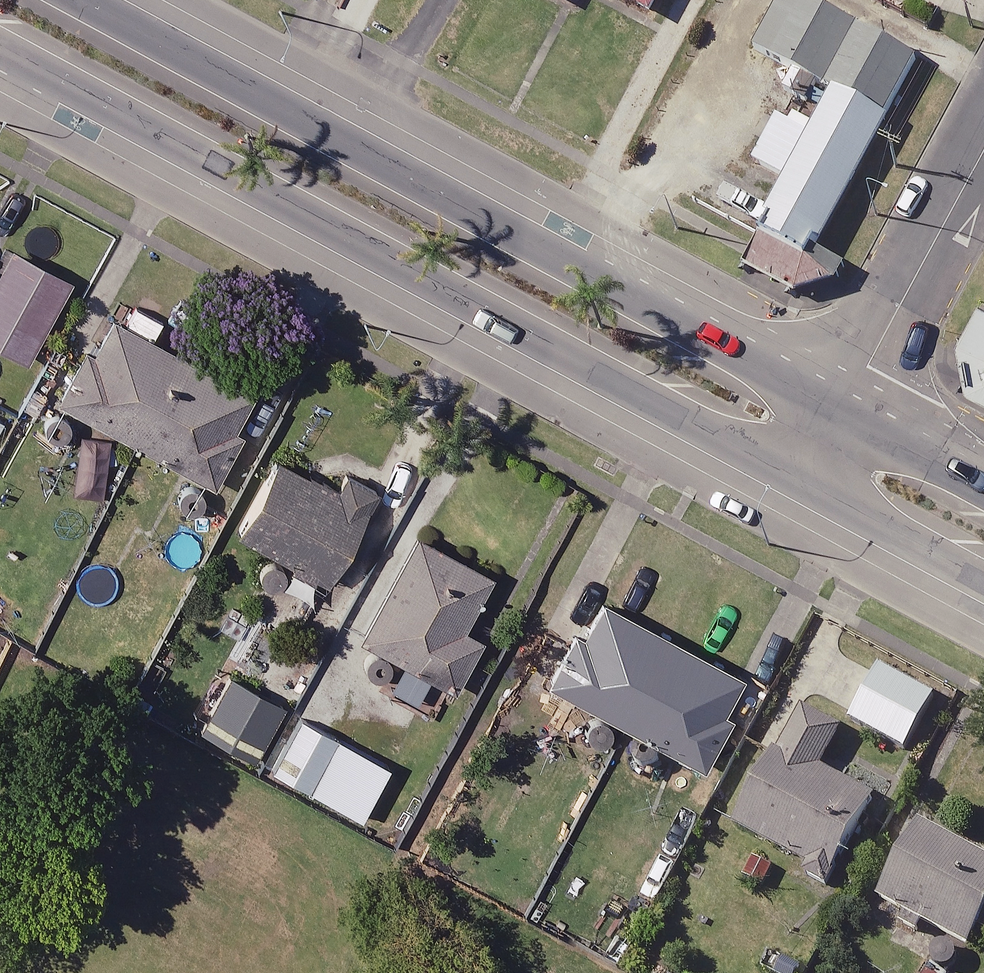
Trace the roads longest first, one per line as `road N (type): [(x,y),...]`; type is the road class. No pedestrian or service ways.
road 1 (secondary): [(805,477),(0,49)]
road 2 (secondary): [(82,0),(839,414)]
road 3 (residential): [(839,414),(983,146)]
road 4 (secondary): [(983,576),(805,477)]
road 5 (secondary): [(839,414),(983,492)]

